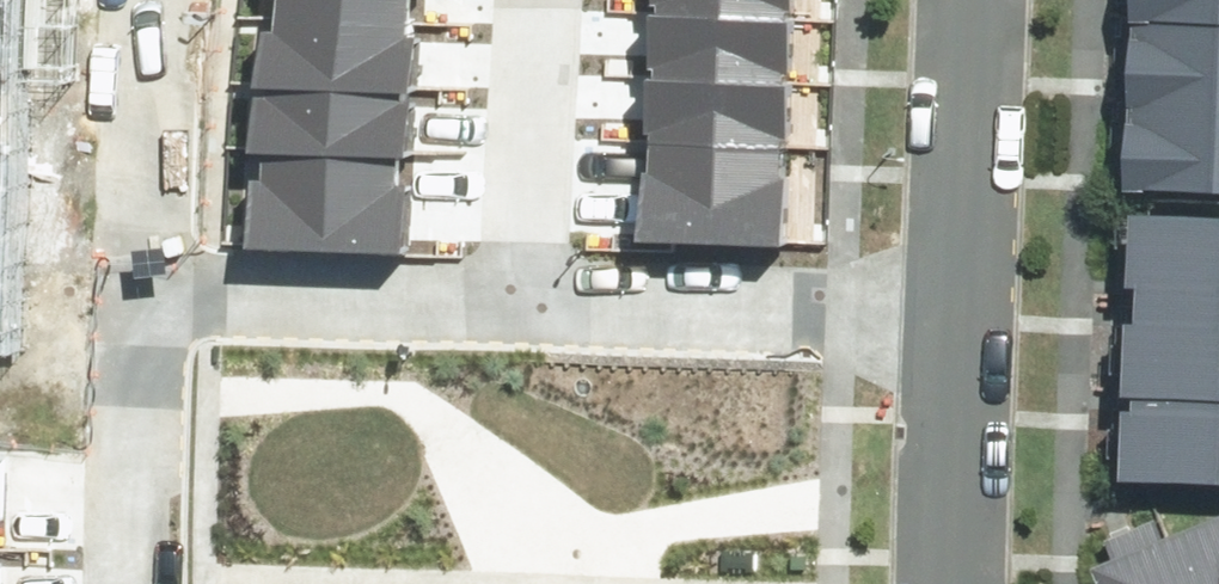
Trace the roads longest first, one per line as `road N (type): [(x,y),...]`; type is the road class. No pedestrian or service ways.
road 1 (residential): [(545,300),(973,315)]
road 2 (residential): [(147,291),(545,300)]
road 3 (residential): [(973,315),(985,0)]
road 4 (residential): [(545,300),(553,0)]
road 5 (residential): [(147,291),(139,583)]
road 6 (residential): [(159,0),(147,291)]
road 7 (residential): [(966,583),(973,315)]

